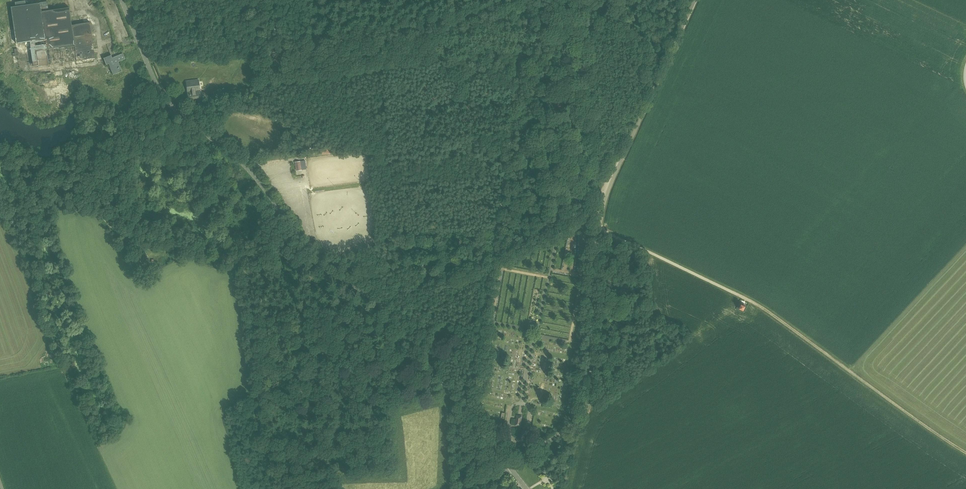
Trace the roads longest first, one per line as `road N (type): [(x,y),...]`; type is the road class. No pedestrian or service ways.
road 1 (unclassified): [(510,466),(395,319),(319,256),(249,169),(162,94),(122,0)]
road 2 (unclassified): [(510,466),(585,410),(601,214),(695,0)]
road 3 (track): [(599,228),(764,308),(965,455)]
road 4 (track): [(466,410),(529,0)]

